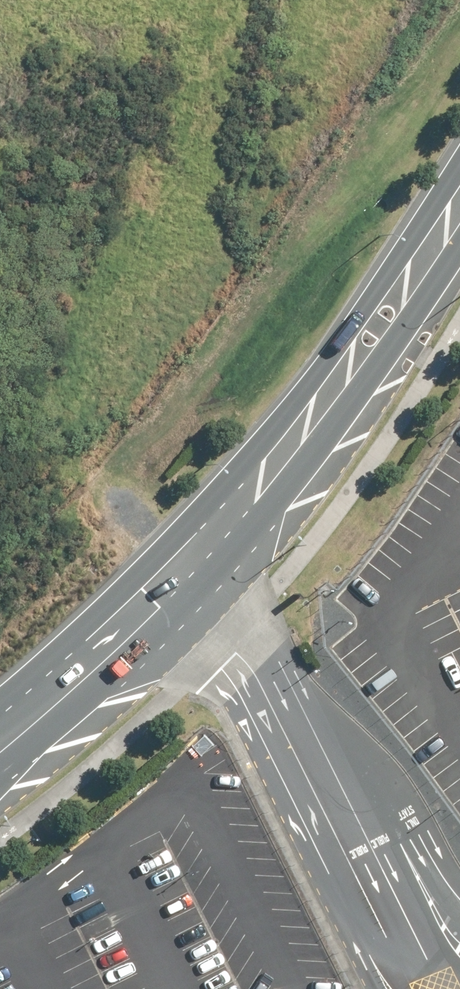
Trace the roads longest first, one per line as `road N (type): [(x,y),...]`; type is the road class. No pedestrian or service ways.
road 1 (tertiary): [(0,699),(167,543),(261,441),(459,168)]
road 2 (tertiary): [(459,247),(250,528),(119,664),(0,766)]
road 3 (track): [(158,552),(107,503),(0,459)]

